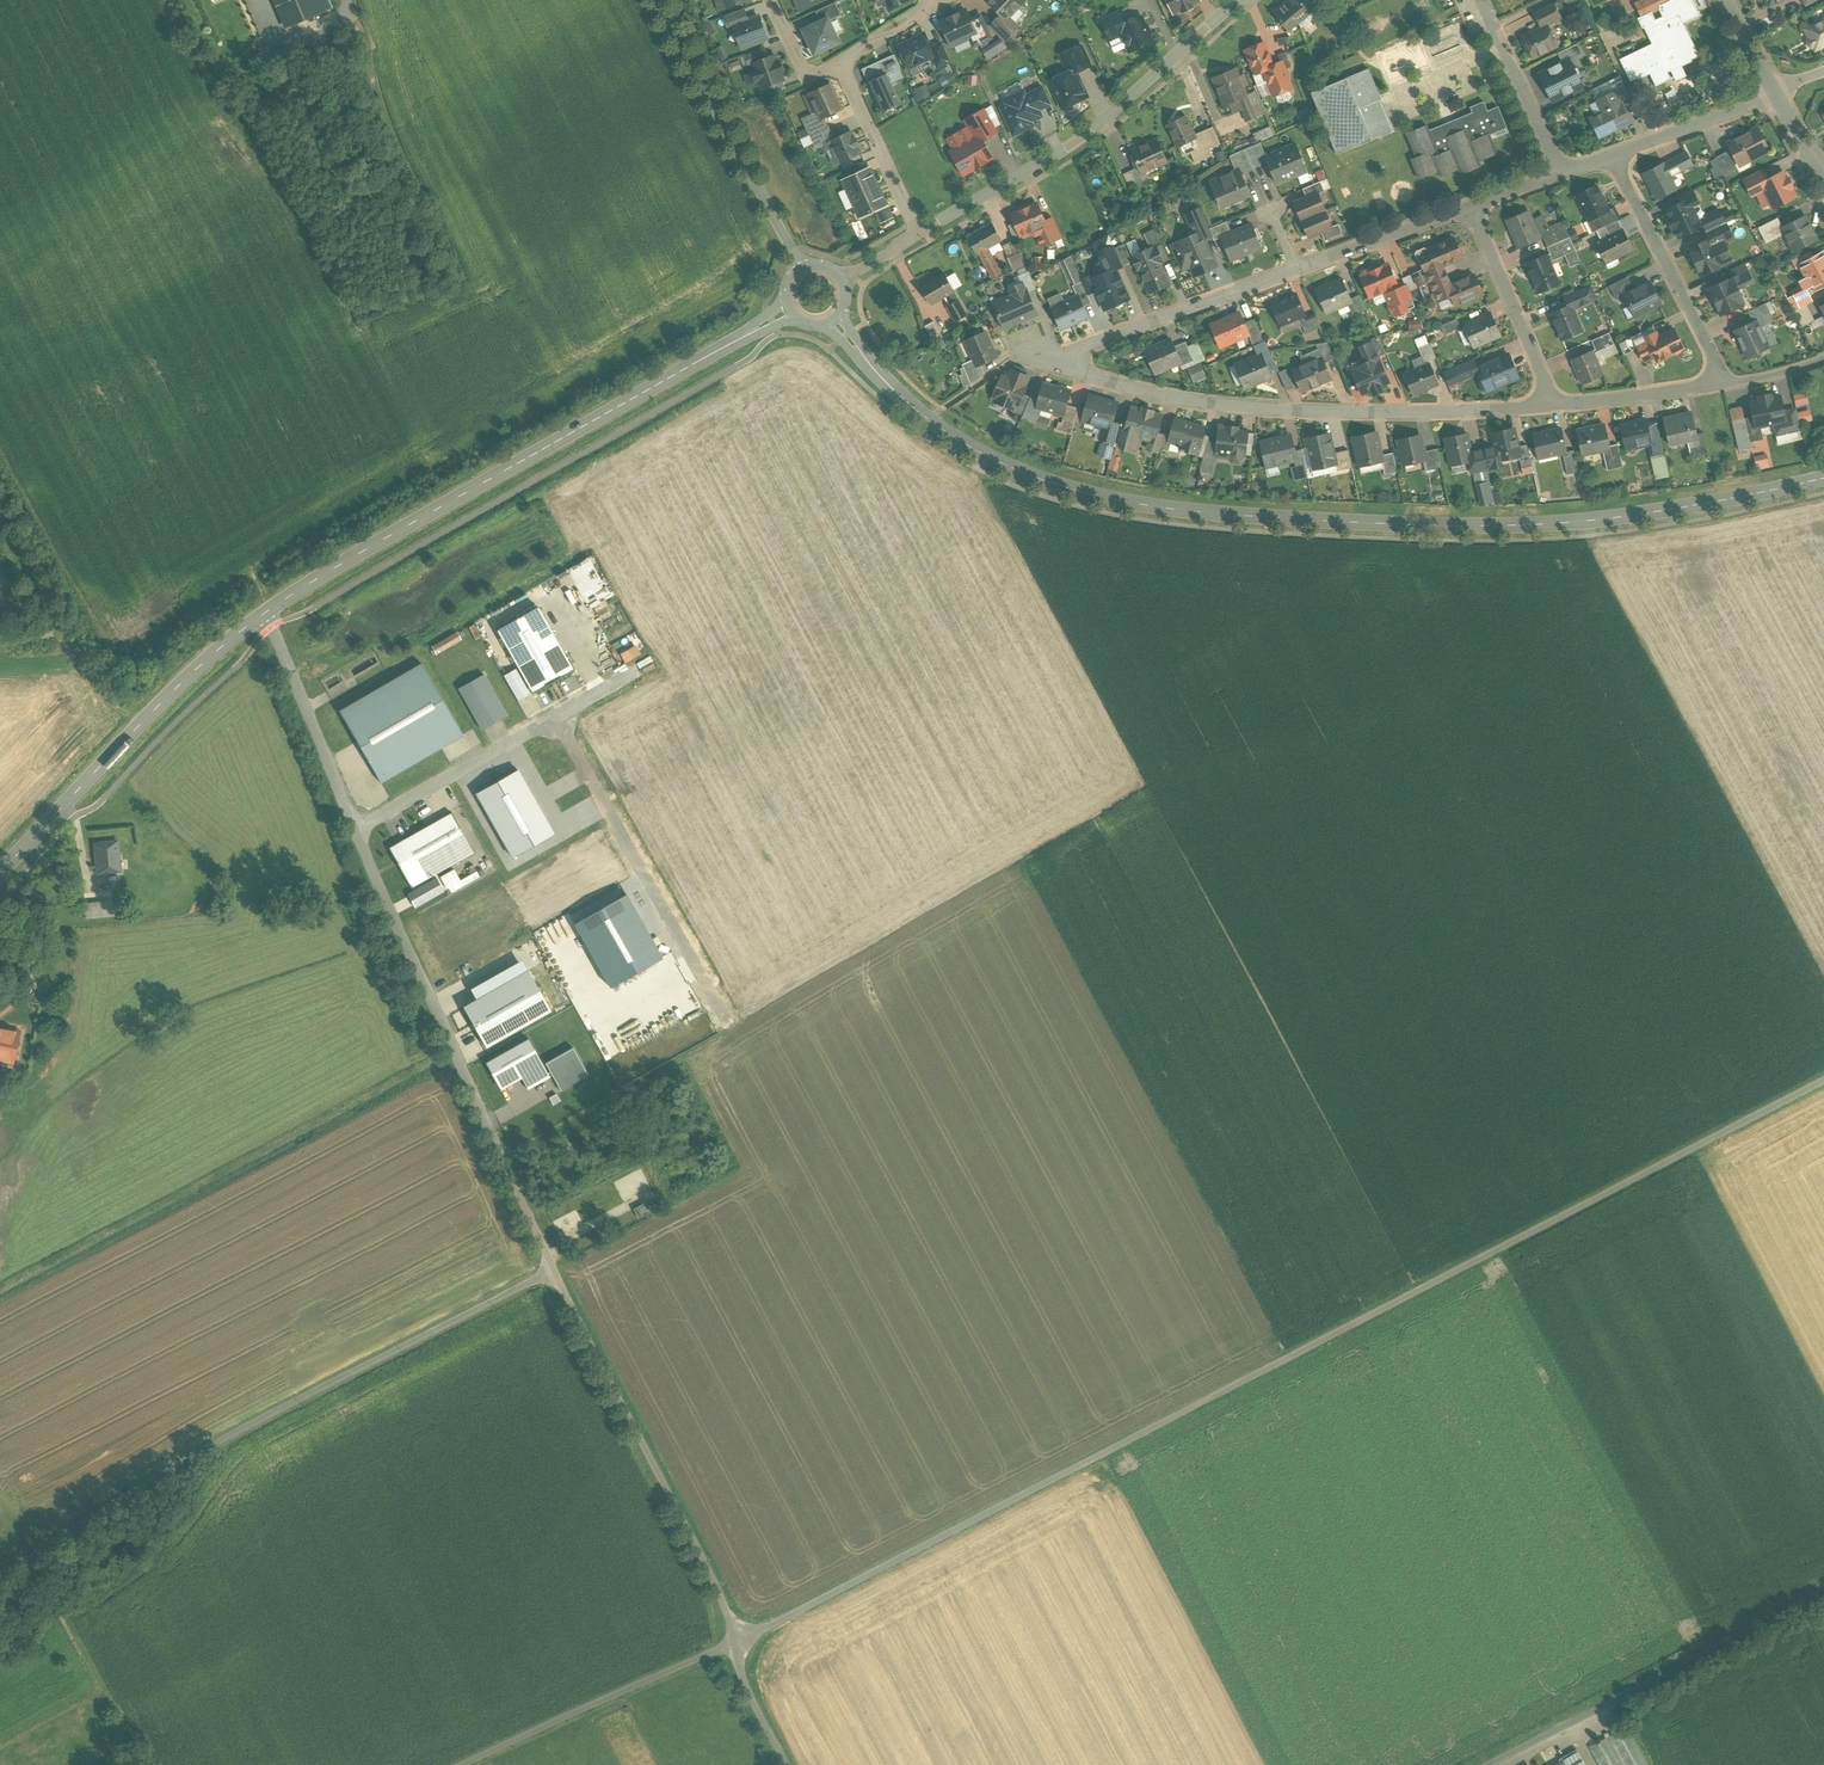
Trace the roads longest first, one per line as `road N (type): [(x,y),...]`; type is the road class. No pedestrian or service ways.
road 1 (unclassified): [(1823,1083),(740,1639)]
road 2 (unclassified): [(263,615),(553,1268),(740,1639)]
road 3 (tertiary): [(1823,478),(1550,524),(1409,524),(1159,507),(1046,481),(970,446),(877,373),(833,319)]
road 4 (residential): [(1551,405),(1392,415),(1253,409),(1136,389),(1080,365),(1094,339),(1295,268)]
road 5 (tertiary): [(790,308),(263,615)]
road 6 (residential): [(918,237),(1075,144),(1240,0)]
road 7 (unclassified): [(1494,1764),(1823,1594)]
road 8 (tertiary): [(263,615),(171,693),(0,872)]
road 9 (unclassified): [(803,270),(658,0)]
road 10 (residential): [(1723,384),(1613,155)]
road 11 (track): [(142,722),(92,679),(0,518)]
road 12 (residential): [(1551,405),(1472,205)]
road 13 (residential): [(918,237),(839,61)]
road 14 (residential): [(1478,0),(1563,172)]
road 15 (residential): [(1295,268),(1472,205)]
road 16 (residential): [(1723,384),(1551,405)]
road 17 (residential): [(1613,155),(1774,92)]
road 18 (unclassified): [(740,1639),(749,1689),(789,1764)]

